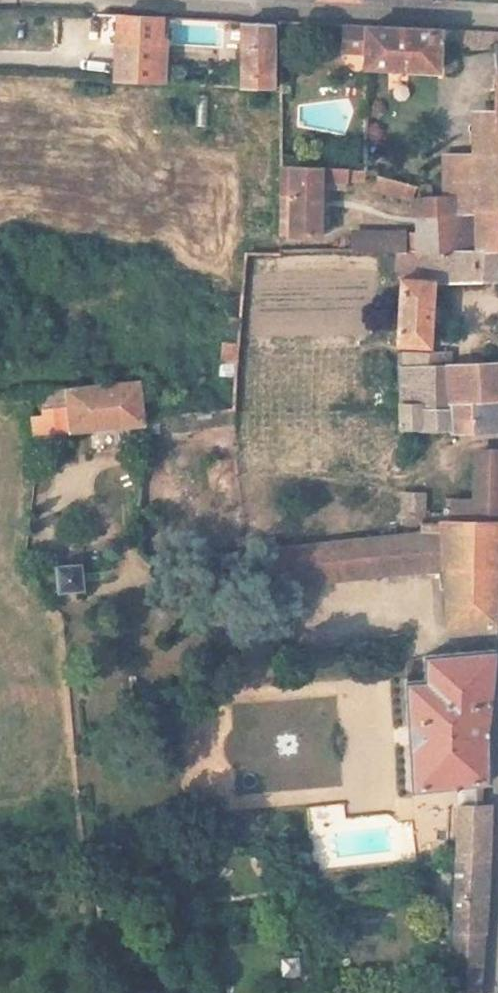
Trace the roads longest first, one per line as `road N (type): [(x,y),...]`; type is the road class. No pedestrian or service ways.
road 1 (unclassified): [(159,0),(497,16)]

